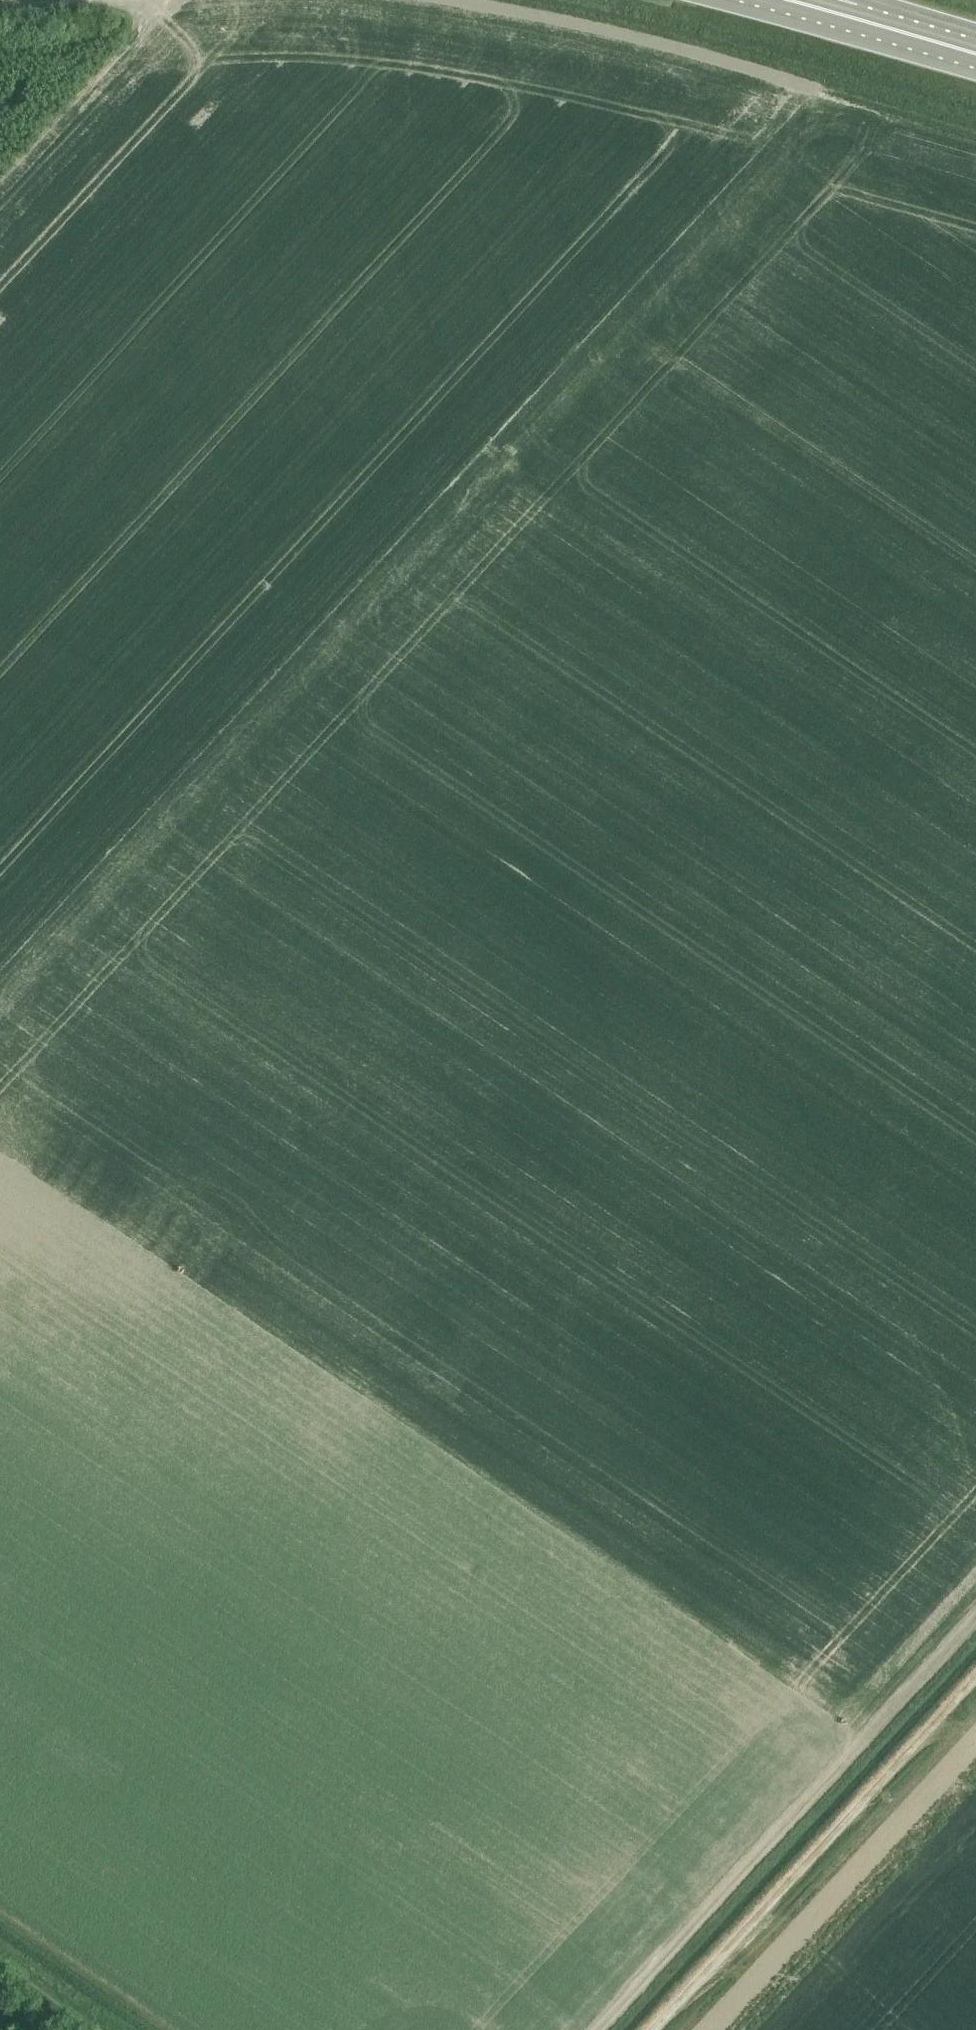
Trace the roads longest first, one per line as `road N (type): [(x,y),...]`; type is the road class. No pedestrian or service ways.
road 1 (track): [(592,2029),(975,1617)]
road 2 (track): [(975,1679),(653,2029)]
road 3 (trunk): [(855,19),(975,55)]

